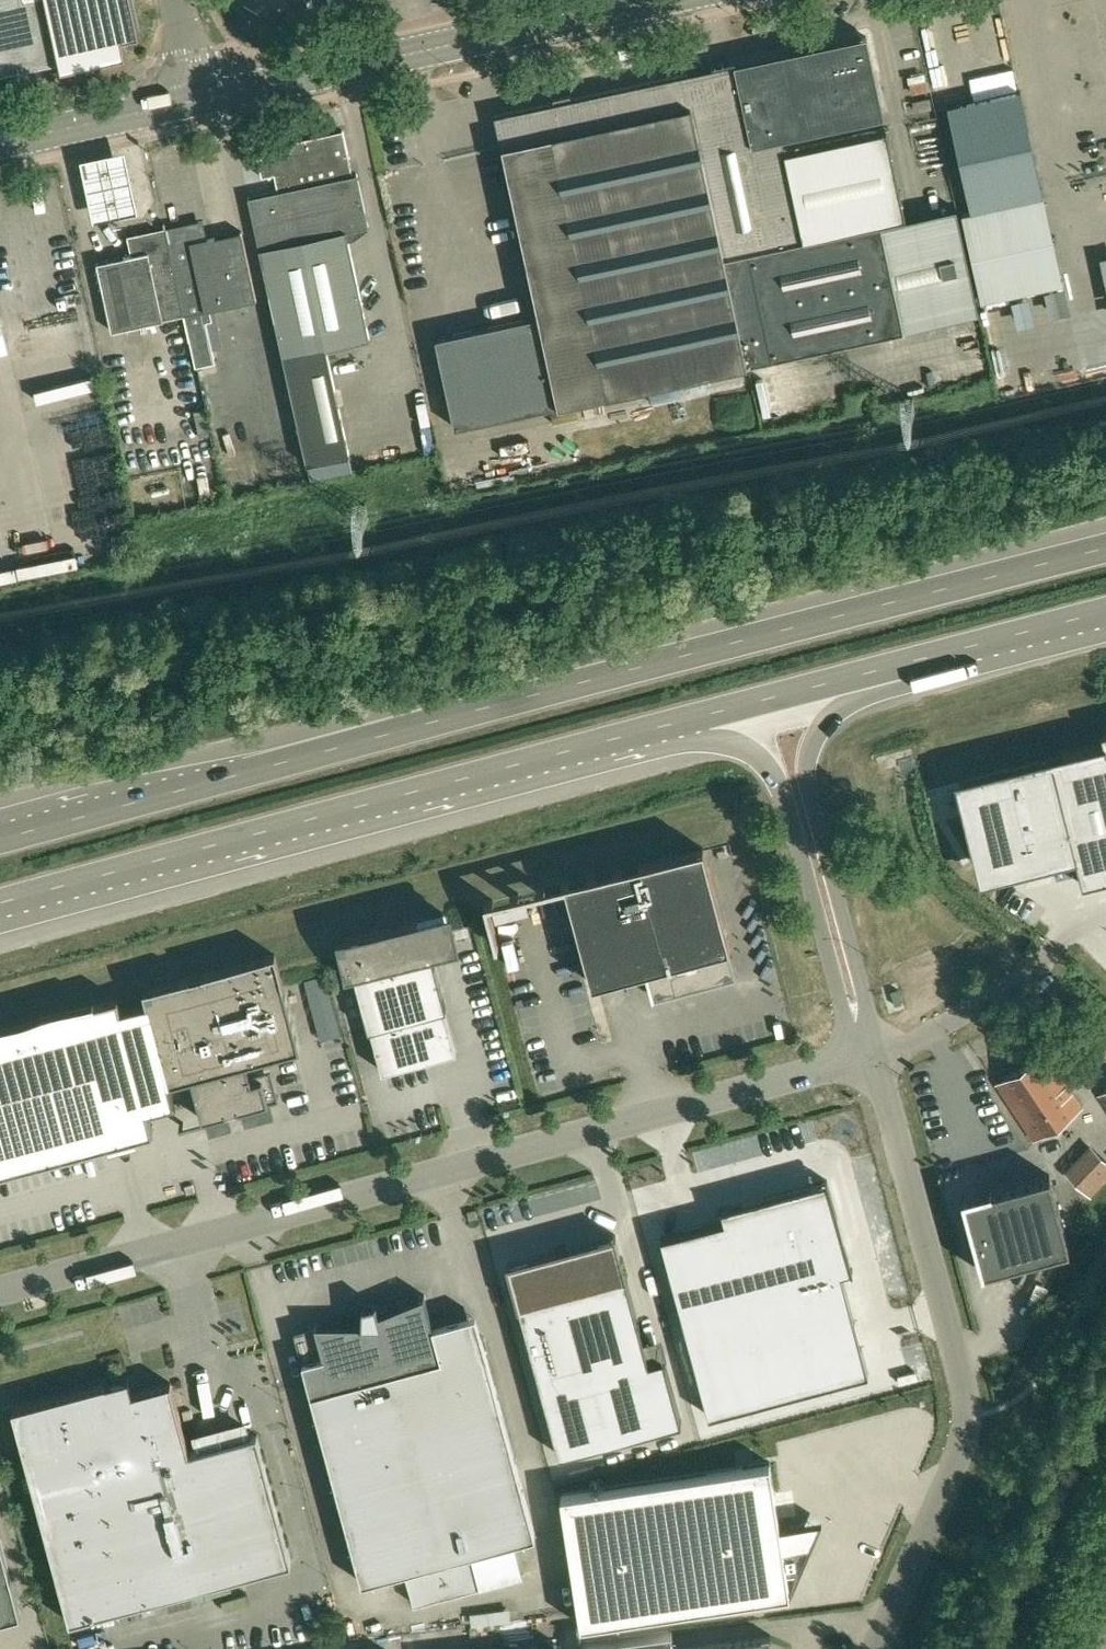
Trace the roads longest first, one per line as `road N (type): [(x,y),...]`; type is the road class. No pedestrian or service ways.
road 1 (trunk): [(1105,549),(0,838)]
road 2 (track): [(1105,393),(0,619)]
road 3 (unclassified): [(0,1291),(870,1057)]
road 4 (trunk): [(0,905),(706,714)]
road 5 (unclassified): [(870,1057),(956,1369),(964,1425),(874,1648)]
road 6 (tertiary): [(196,95),(642,0)]
road 7 (trunk): [(870,1057),(865,997),(807,762),(824,725),(897,664)]
road 8 (trunk): [(706,714),(773,773),(842,1002),(870,1057)]
road 9 (unclassified): [(870,1057),(933,1032),(1068,938)]
road 10 (trunk): [(897,664),(1105,611)]
road 11 (tertiary): [(0,143),(196,95)]
road 12 (trunk): [(706,714),(897,664)]

